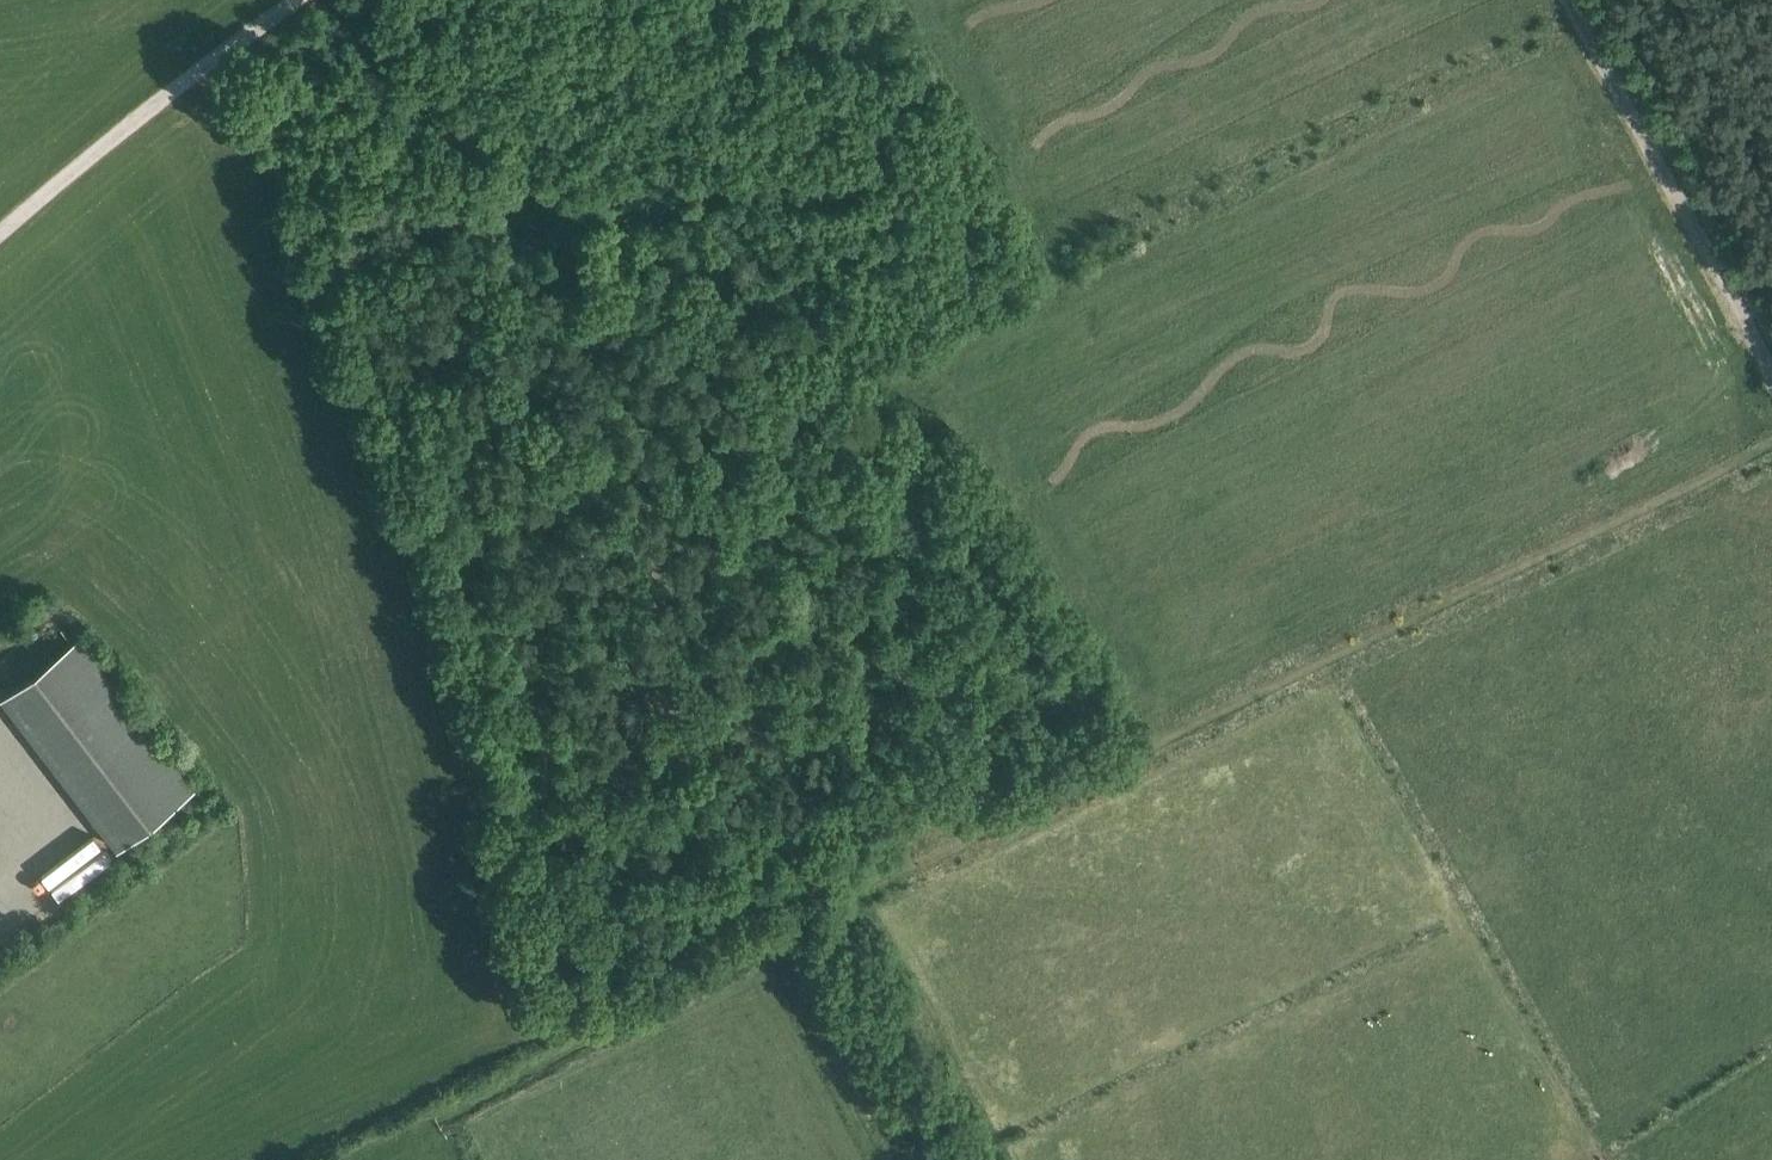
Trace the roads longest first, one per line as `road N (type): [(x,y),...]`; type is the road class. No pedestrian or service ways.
road 1 (track): [(1771,373),(1570,0)]
road 2 (track): [(0,234),(218,55),(302,0)]

